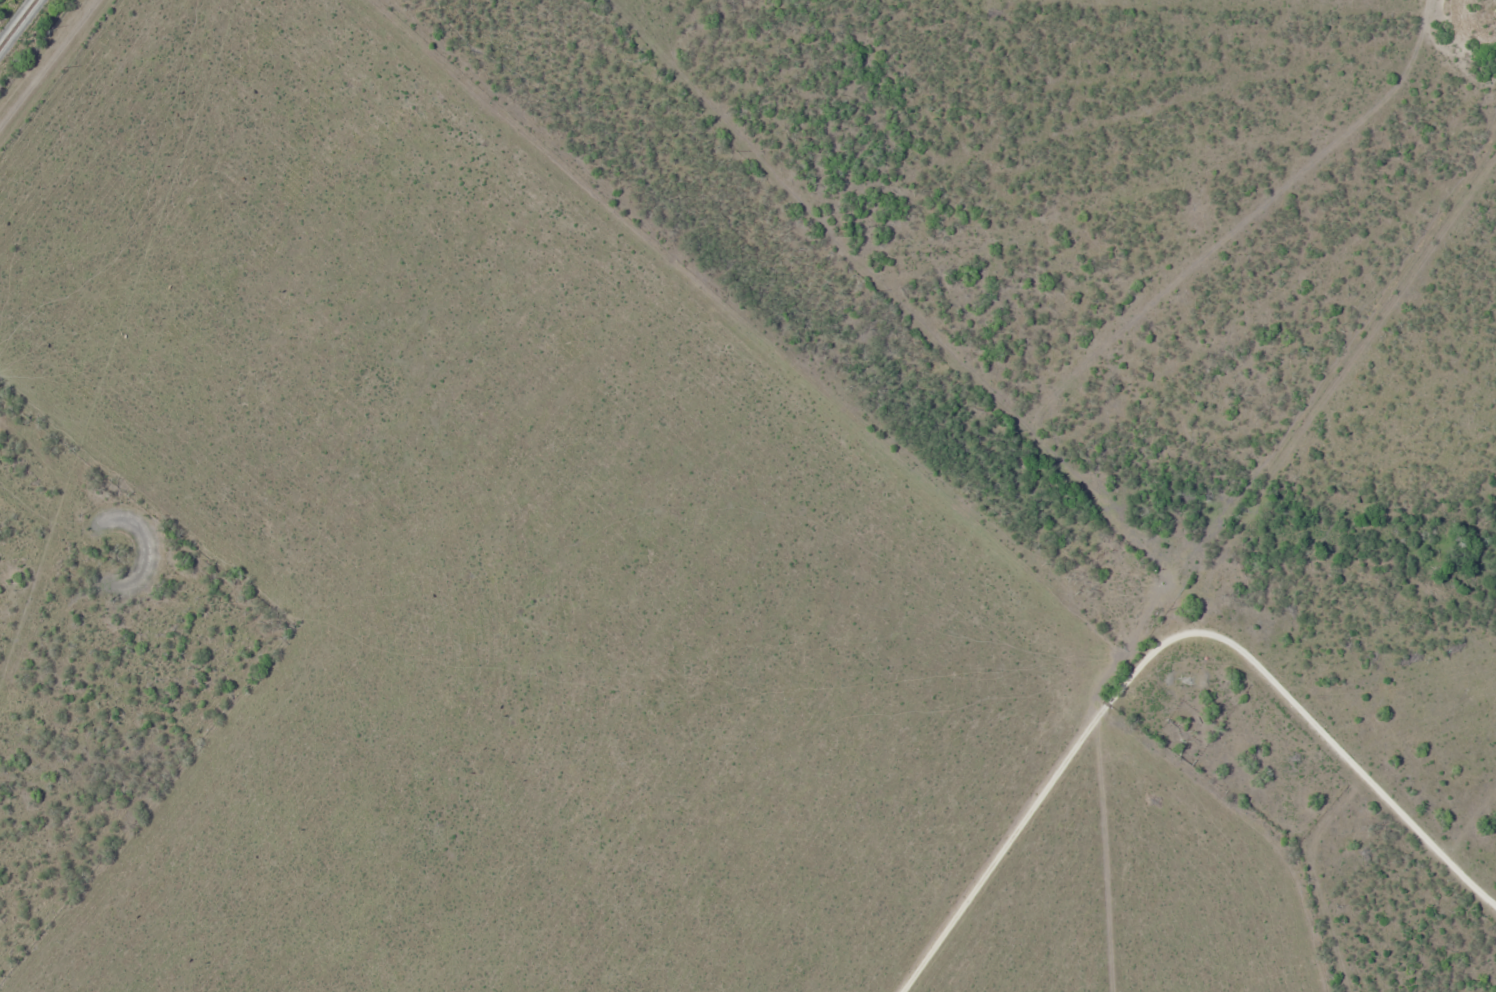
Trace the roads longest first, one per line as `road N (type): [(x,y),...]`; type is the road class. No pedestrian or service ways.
road 1 (track): [(0,148),(112,0)]

